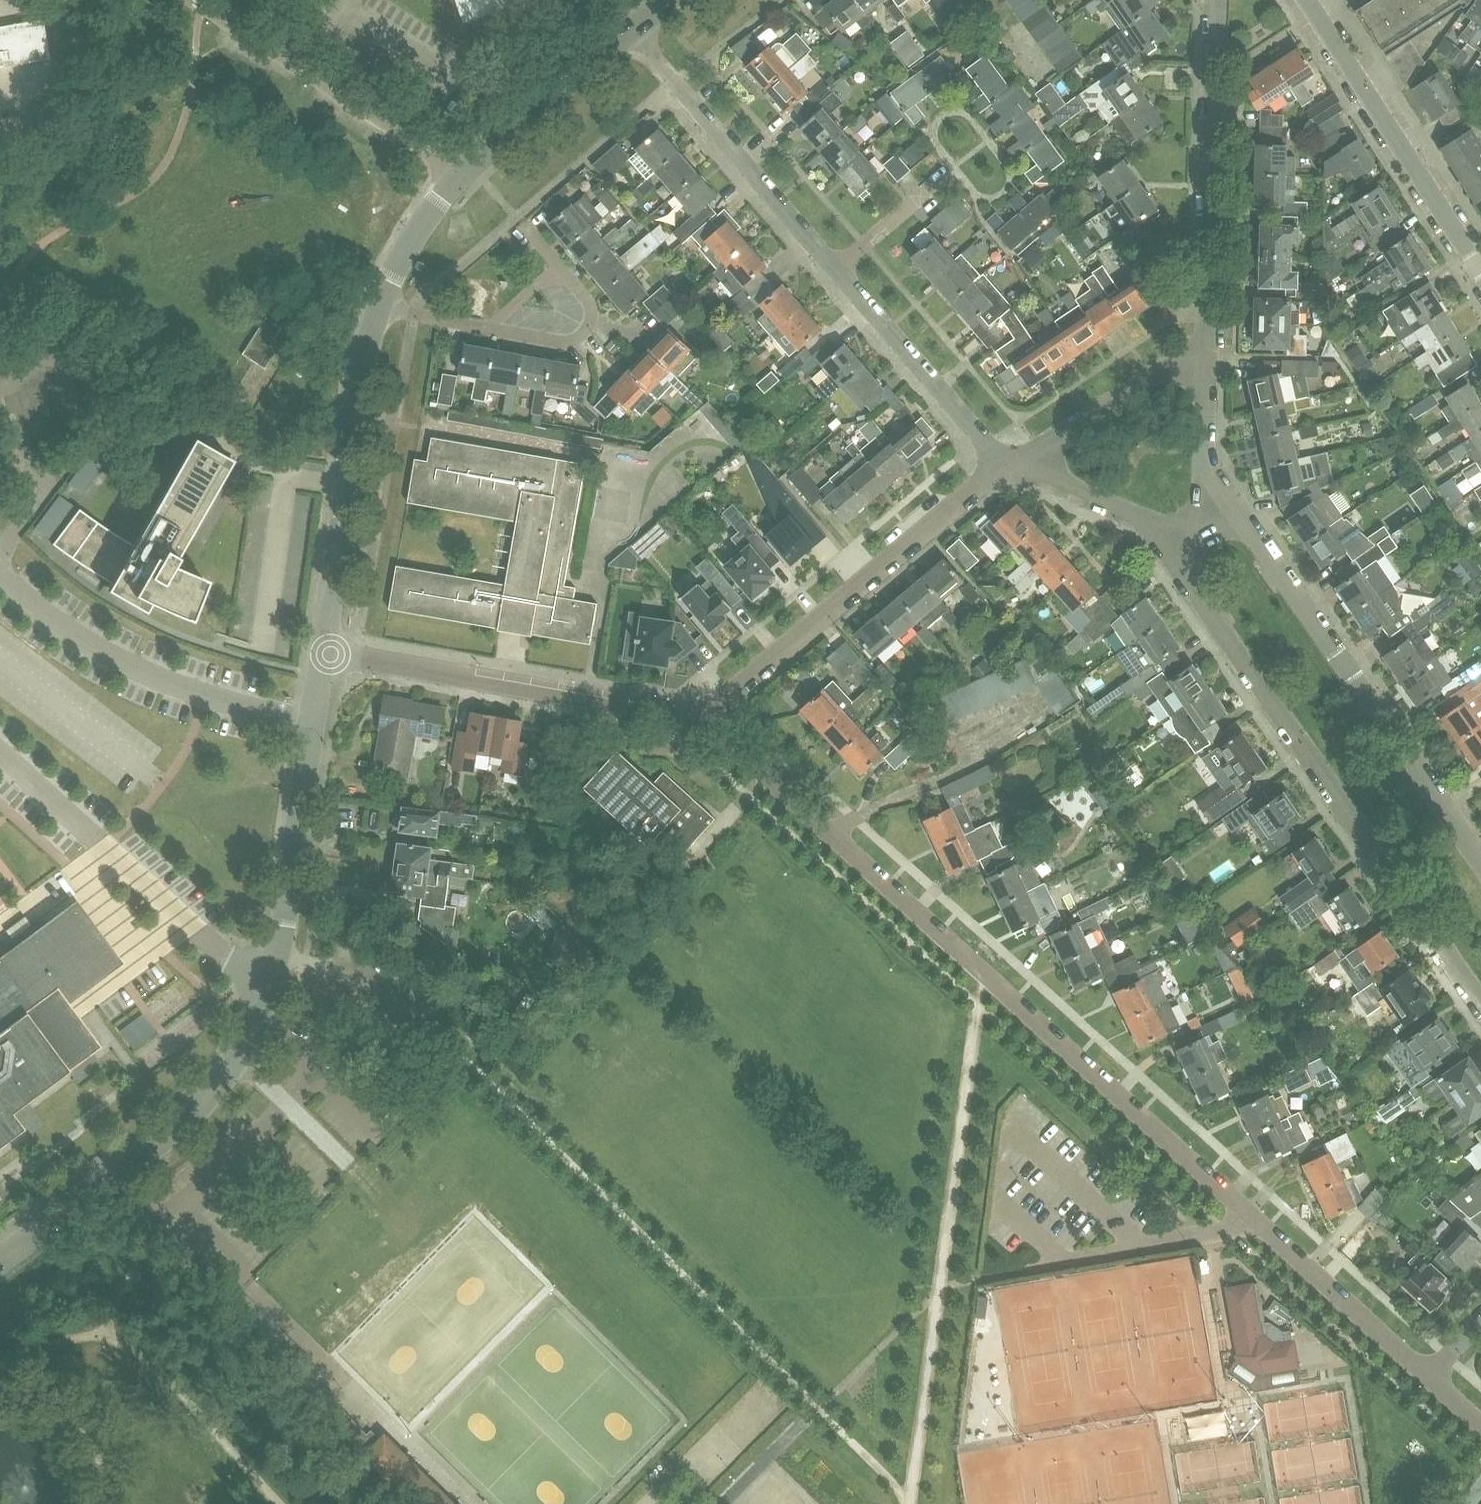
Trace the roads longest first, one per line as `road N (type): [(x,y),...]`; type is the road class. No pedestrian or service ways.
road 1 (tertiary): [(0,1260),(184,1119),(249,1047),(286,928),(322,655)]
road 2 (unclassified): [(1422,1376),(988,981)]
road 3 (residential): [(1480,991),(1159,541)]
road 4 (residential): [(1480,866),(1222,497)]
road 5 (unclassified): [(700,719),(1006,466)]
road 6 (residential): [(988,981),(700,719)]
road 7 (unclassified): [(700,719),(322,655)]
road 8 (residential): [(1209,369),(1215,0)]
road 9 (unclassified): [(378,311),(580,343),(595,320),(593,307),(522,227)]
road 10 (tertiary): [(322,655),(378,311)]
road 11 (unclassified): [(1480,274),(1305,0)]
road 12 (unclassified): [(458,180),(191,0)]
road 13 (residential): [(834,271),(630,35)]
road 14 (residential): [(1006,466),(834,271)]
road 15 (residential): [(1006,466),(1156,374),(1209,369)]
road 16 (tertiary): [(458,180),(630,35)]
road 17 (residential): [(1159,541),(1137,519),(1006,466)]
road 18 (tertiary): [(378,311),(458,180)]
road 19 (residential): [(834,271),(947,174)]
road 20 (residential): [(1222,497),(1209,369)]

